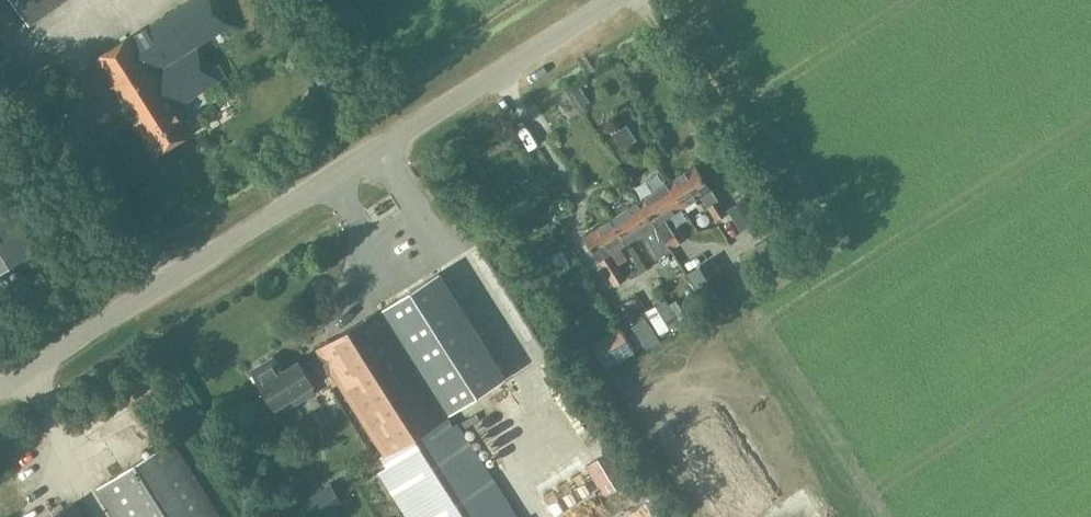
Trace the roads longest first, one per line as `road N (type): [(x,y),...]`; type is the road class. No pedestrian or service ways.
road 1 (unclassified): [(0,386),(612,0)]

